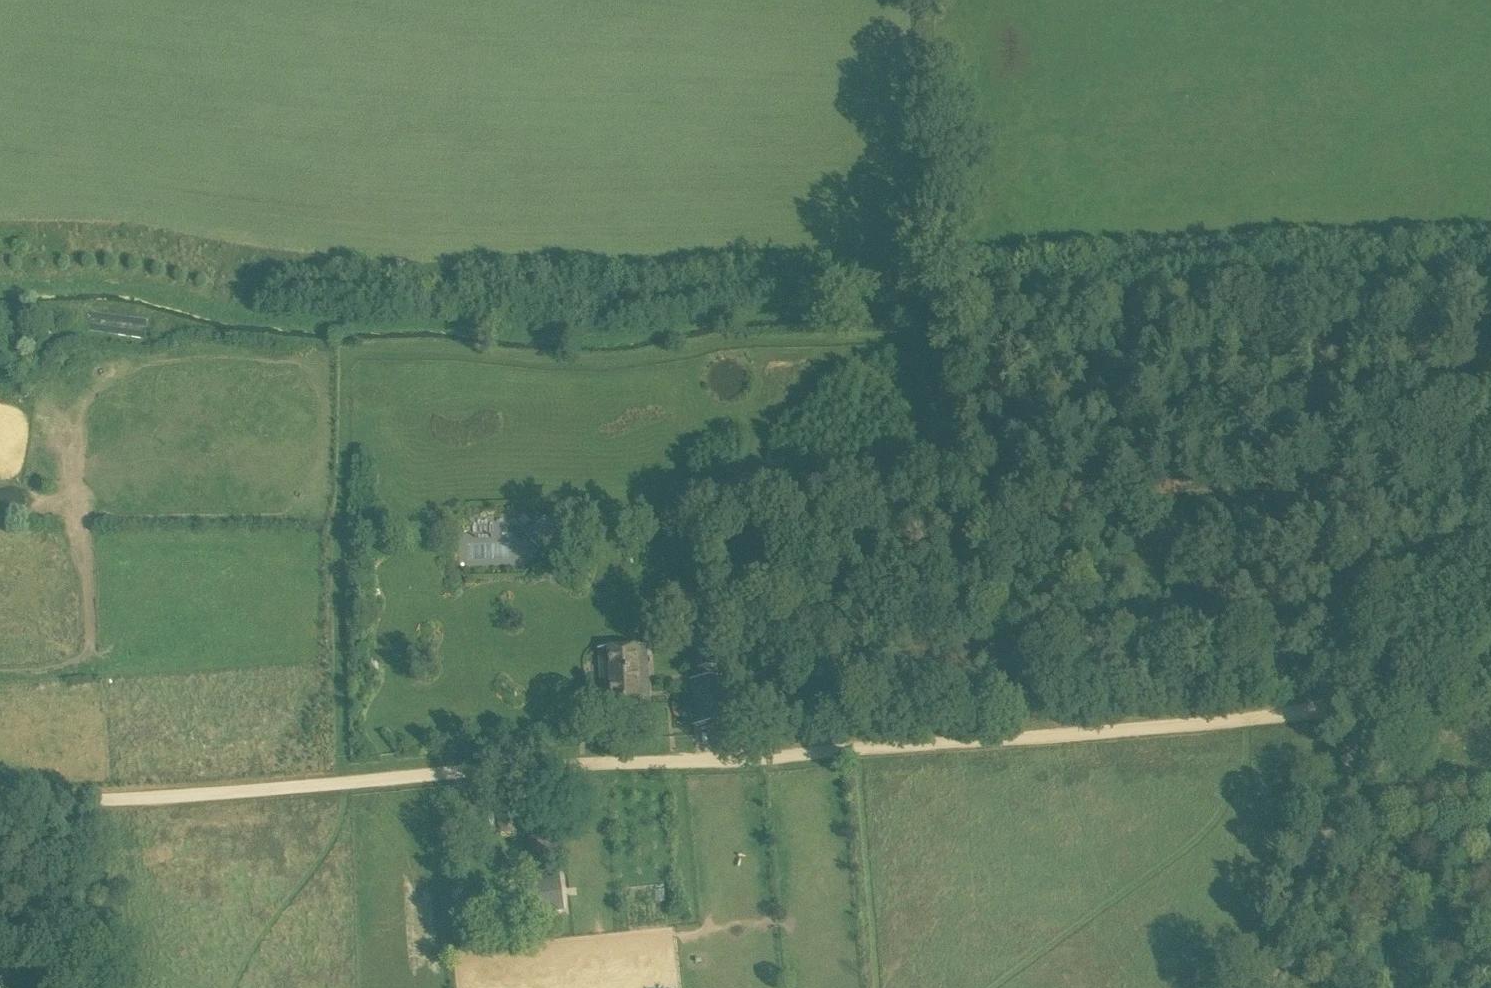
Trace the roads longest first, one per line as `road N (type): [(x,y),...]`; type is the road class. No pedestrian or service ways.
road 1 (track): [(0,807),(1375,701)]
road 2 (unclassified): [(1255,987),(1375,701),(1490,680)]

